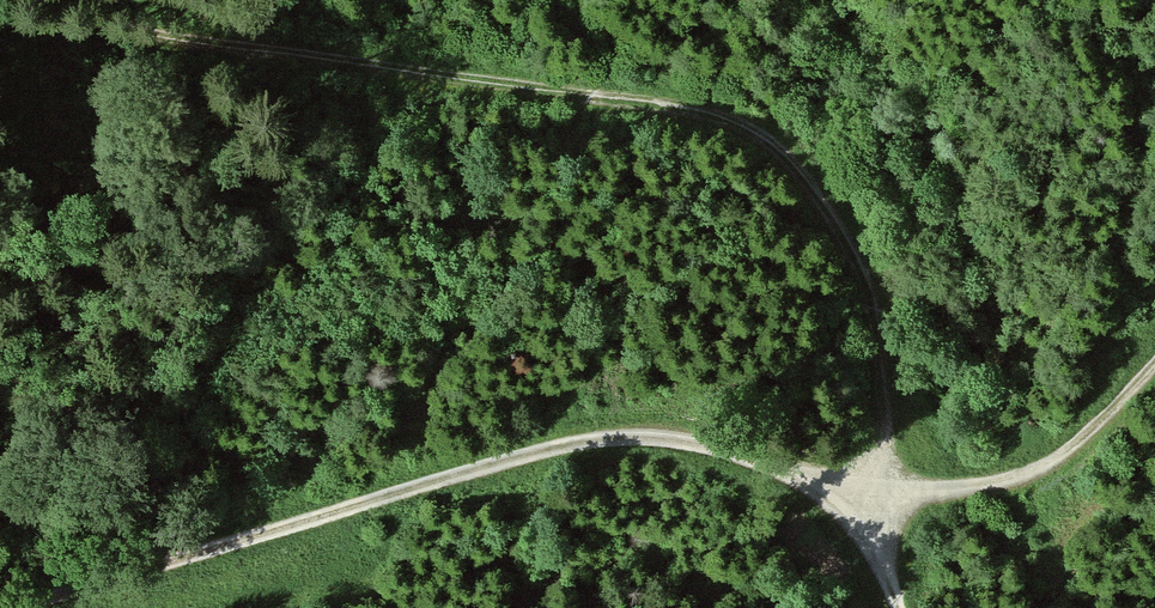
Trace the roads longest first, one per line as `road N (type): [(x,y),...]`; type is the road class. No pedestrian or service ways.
road 1 (track): [(0,20),(67,20),(718,117),(801,173),(848,238),(878,337),(870,498),(895,607)]
road 2 (track): [(1154,368),(1084,448),(1012,484),(870,498),(764,459),(667,438),(613,440),(461,476),(20,607)]

